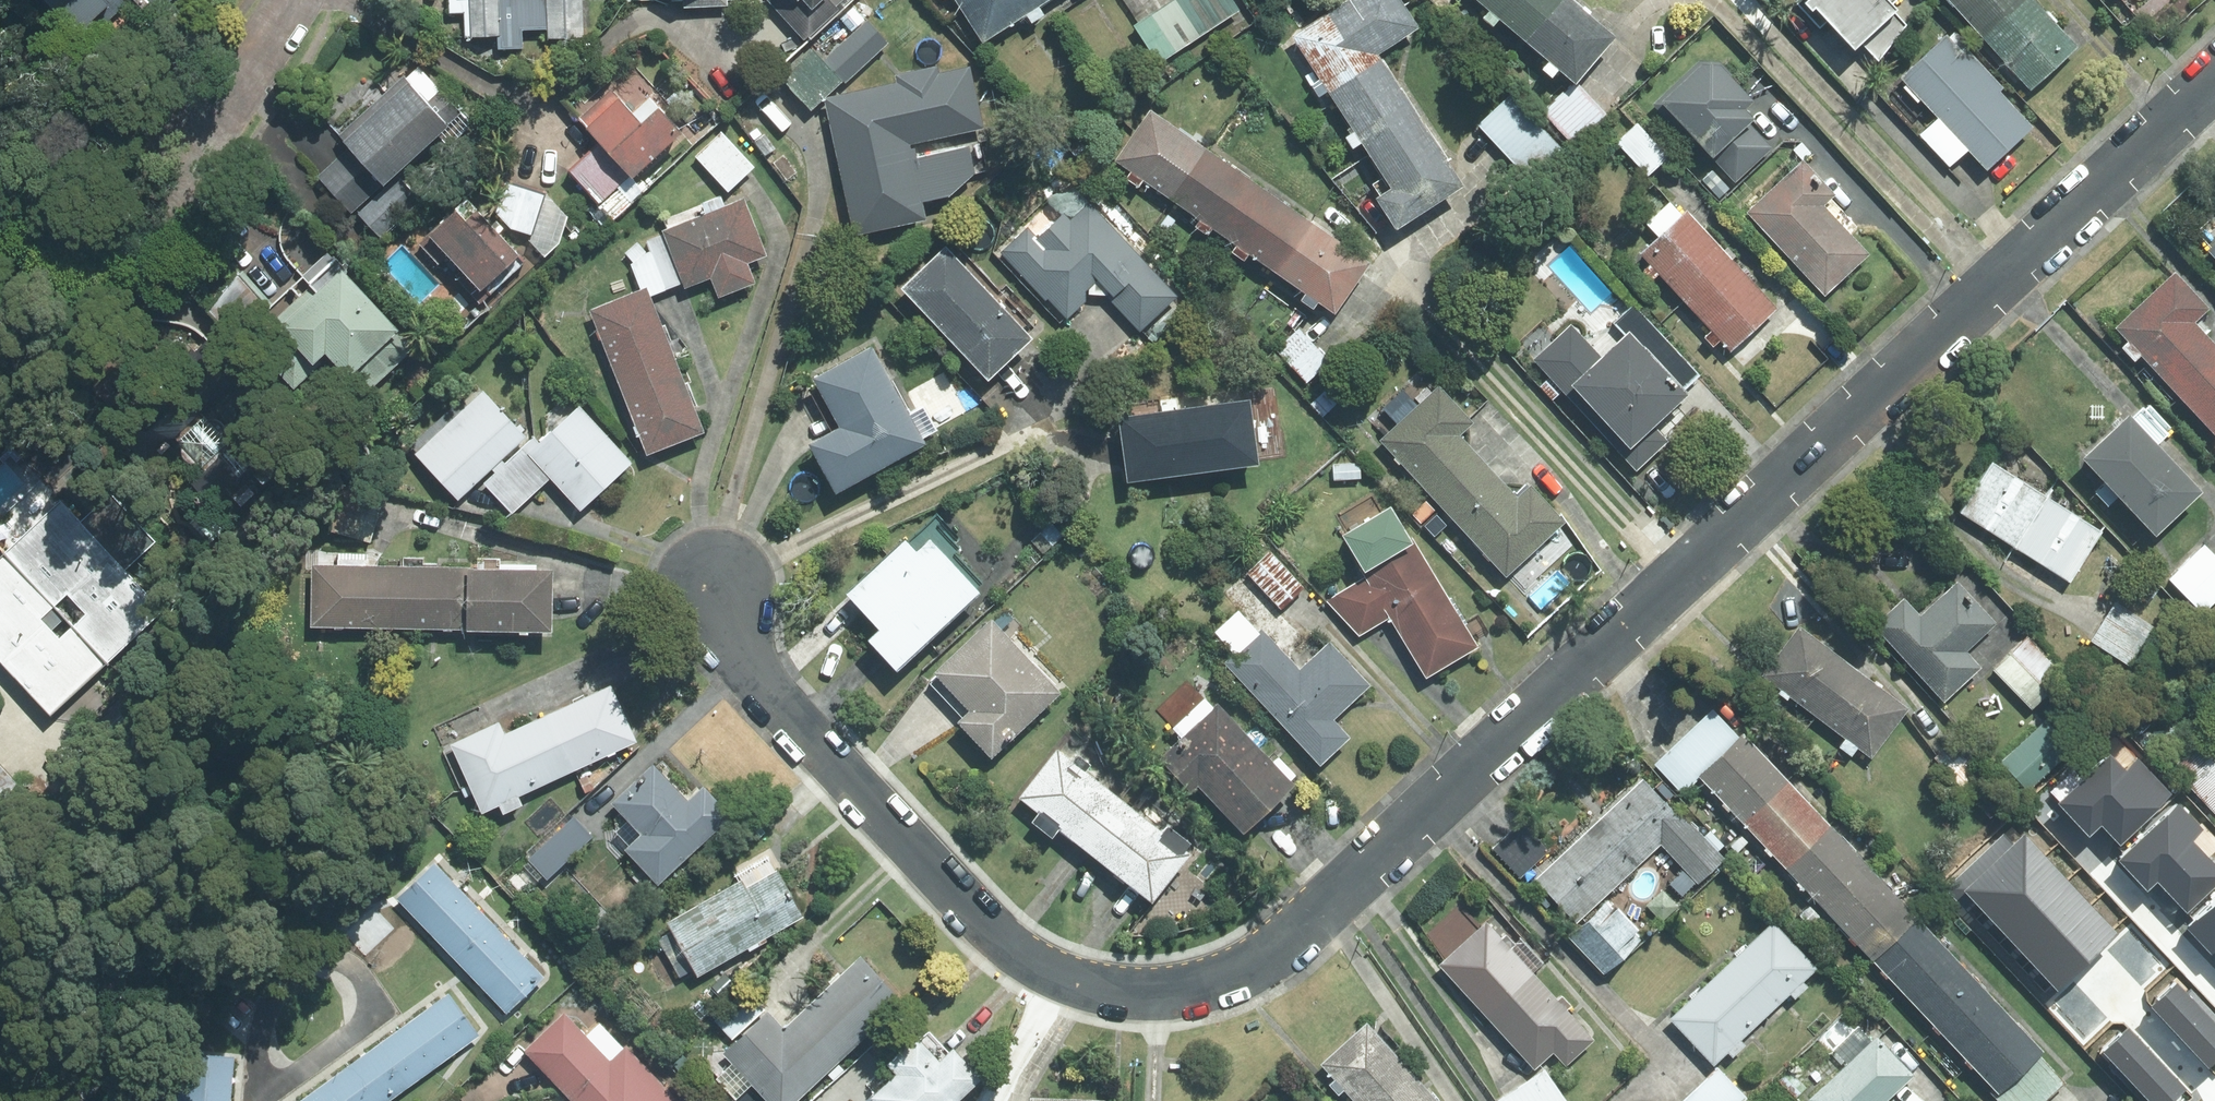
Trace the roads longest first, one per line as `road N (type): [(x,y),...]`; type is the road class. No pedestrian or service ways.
road 1 (residential): [(714,582),(728,633),(757,675),(1011,947),(1057,975),(1127,995),(1226,977),(1260,962),(1341,892),(2214,78)]
road 2 (residential): [(221,116),(179,201),(48,330),(0,363)]
road 3 (residential): [(0,324),(155,168),(221,116)]
road 4 (residential): [(221,116),(294,0)]

